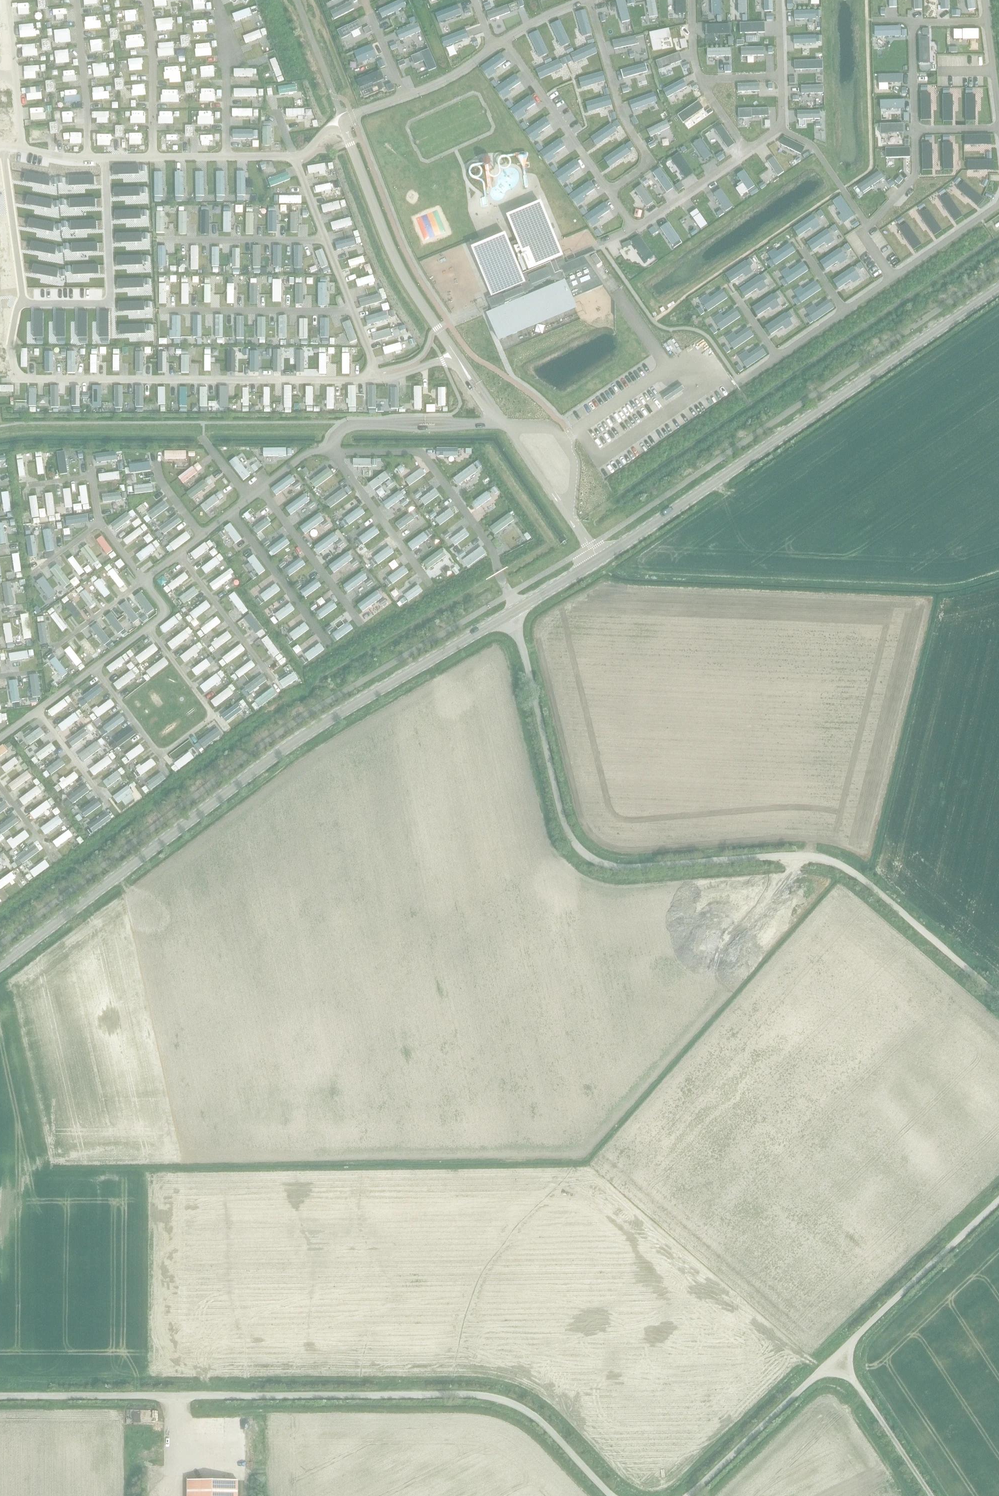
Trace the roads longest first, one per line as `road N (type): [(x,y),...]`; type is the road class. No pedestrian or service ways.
road 1 (unclassified): [(998,995),(841,863),(781,856),(632,868),(582,850),(568,827),(517,613)]
road 2 (unclassified): [(0,1396),(486,1396),(530,1412),(613,1495)]
road 3 (secondary): [(0,968),(293,744),(517,613)]
road 4 (secondary): [(599,560),(998,291)]
road 5 (unclassified): [(857,1336),(998,1203)]
road 6 (unclassified): [(691,1495),(815,1380)]
road 7 (unclassified): [(570,518),(574,461),(555,432),(502,424)]
road 8 (unclassified): [(933,1495),(854,1379)]

